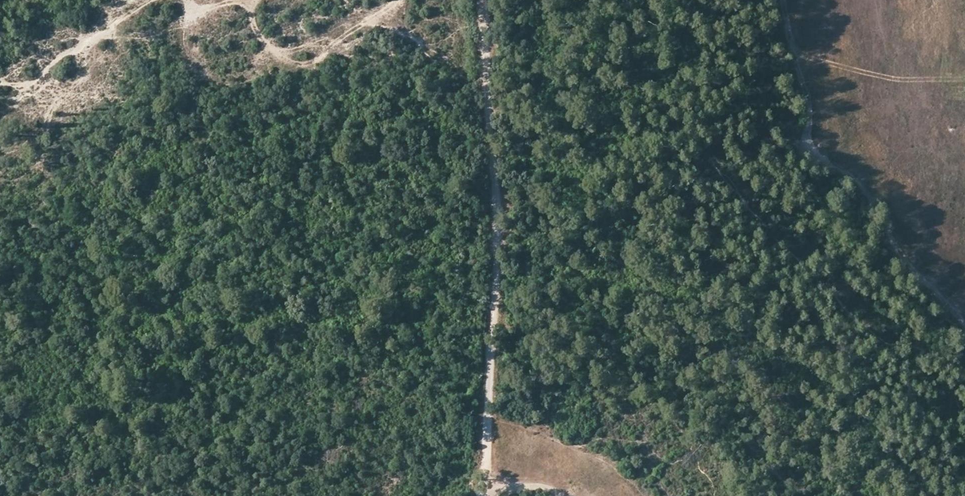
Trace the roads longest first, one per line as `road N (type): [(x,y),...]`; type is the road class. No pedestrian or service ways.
road 1 (track): [(482,495),(497,214),(483,0)]
road 2 (track): [(0,81),(35,81),(53,60),(152,0)]

